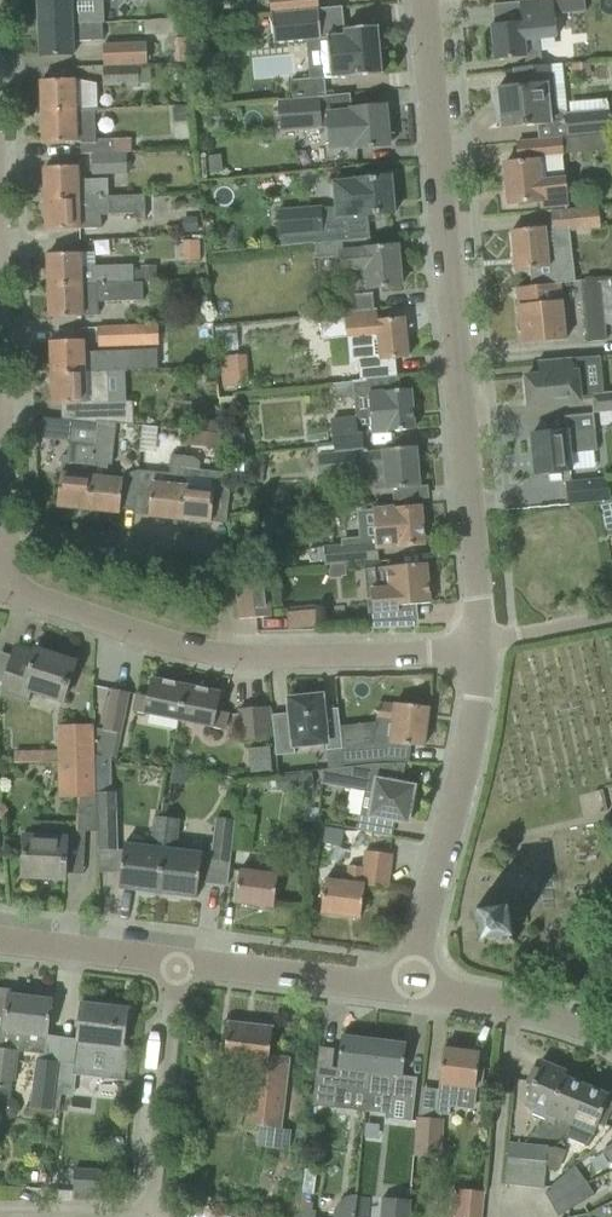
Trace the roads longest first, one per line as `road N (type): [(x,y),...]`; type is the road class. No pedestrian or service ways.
road 1 (residential): [(481,647),(421,0)]
road 2 (residential): [(409,987),(471,727),(481,647)]
road 3 (residential): [(224,654),(219,567),(200,548),(5,531)]
road 4 (residential): [(481,647),(224,654)]
road 5 (residential): [(147,1216),(169,960)]
road 6 (unclassified): [(409,987),(169,960)]
road 7 (residential): [(224,654),(3,590)]
road 8 (residential): [(511,1003),(495,1191),(515,1216)]
road 9 (unclassified): [(169,960),(0,939)]
road 10 (residential): [(481,647),(611,616)]

